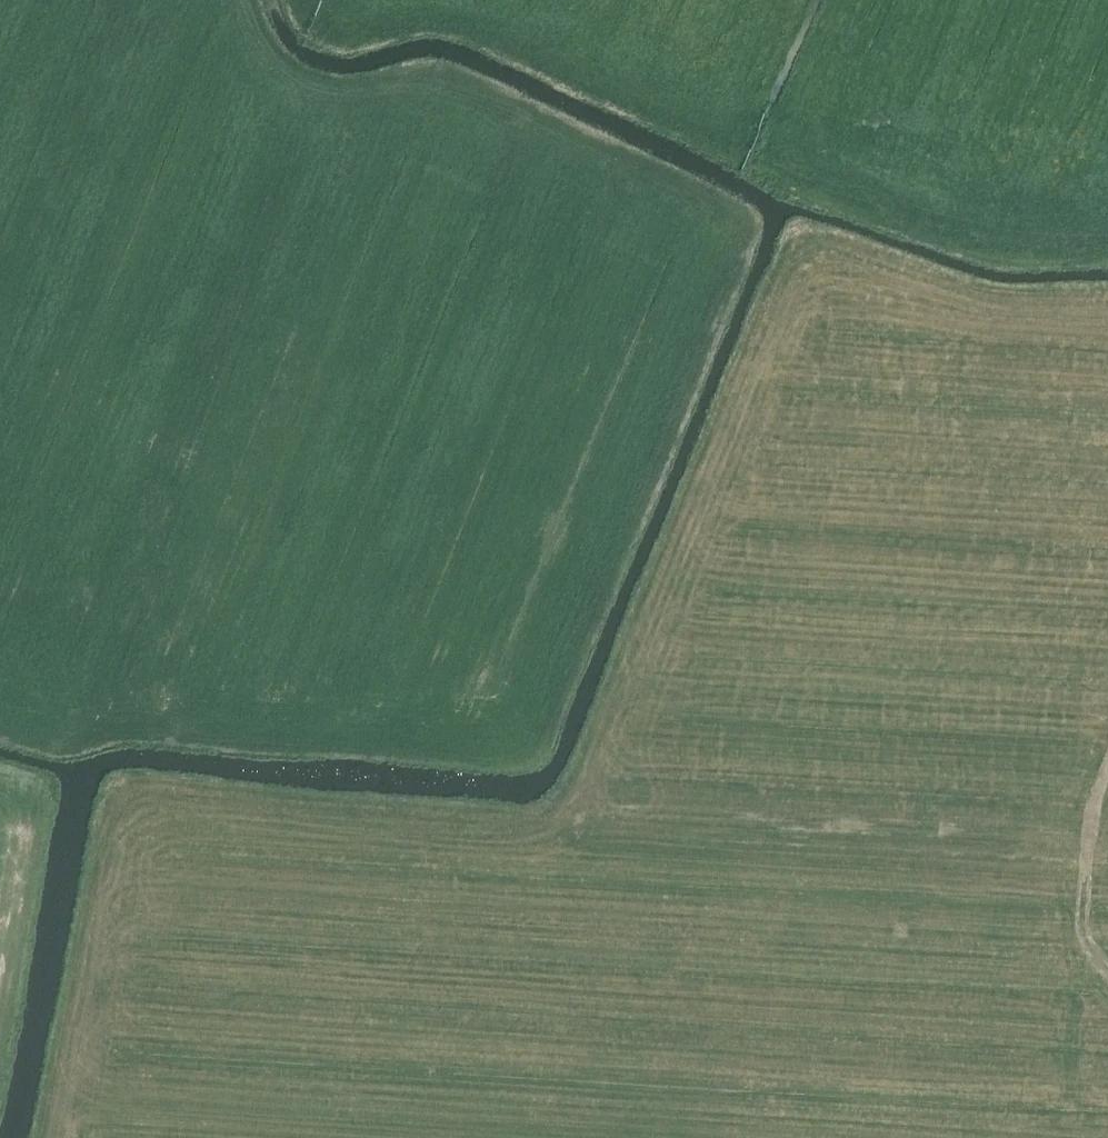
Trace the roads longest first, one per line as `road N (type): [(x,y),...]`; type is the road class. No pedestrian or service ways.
road 1 (track): [(1068,1097),(1096,800),(1107,764)]

